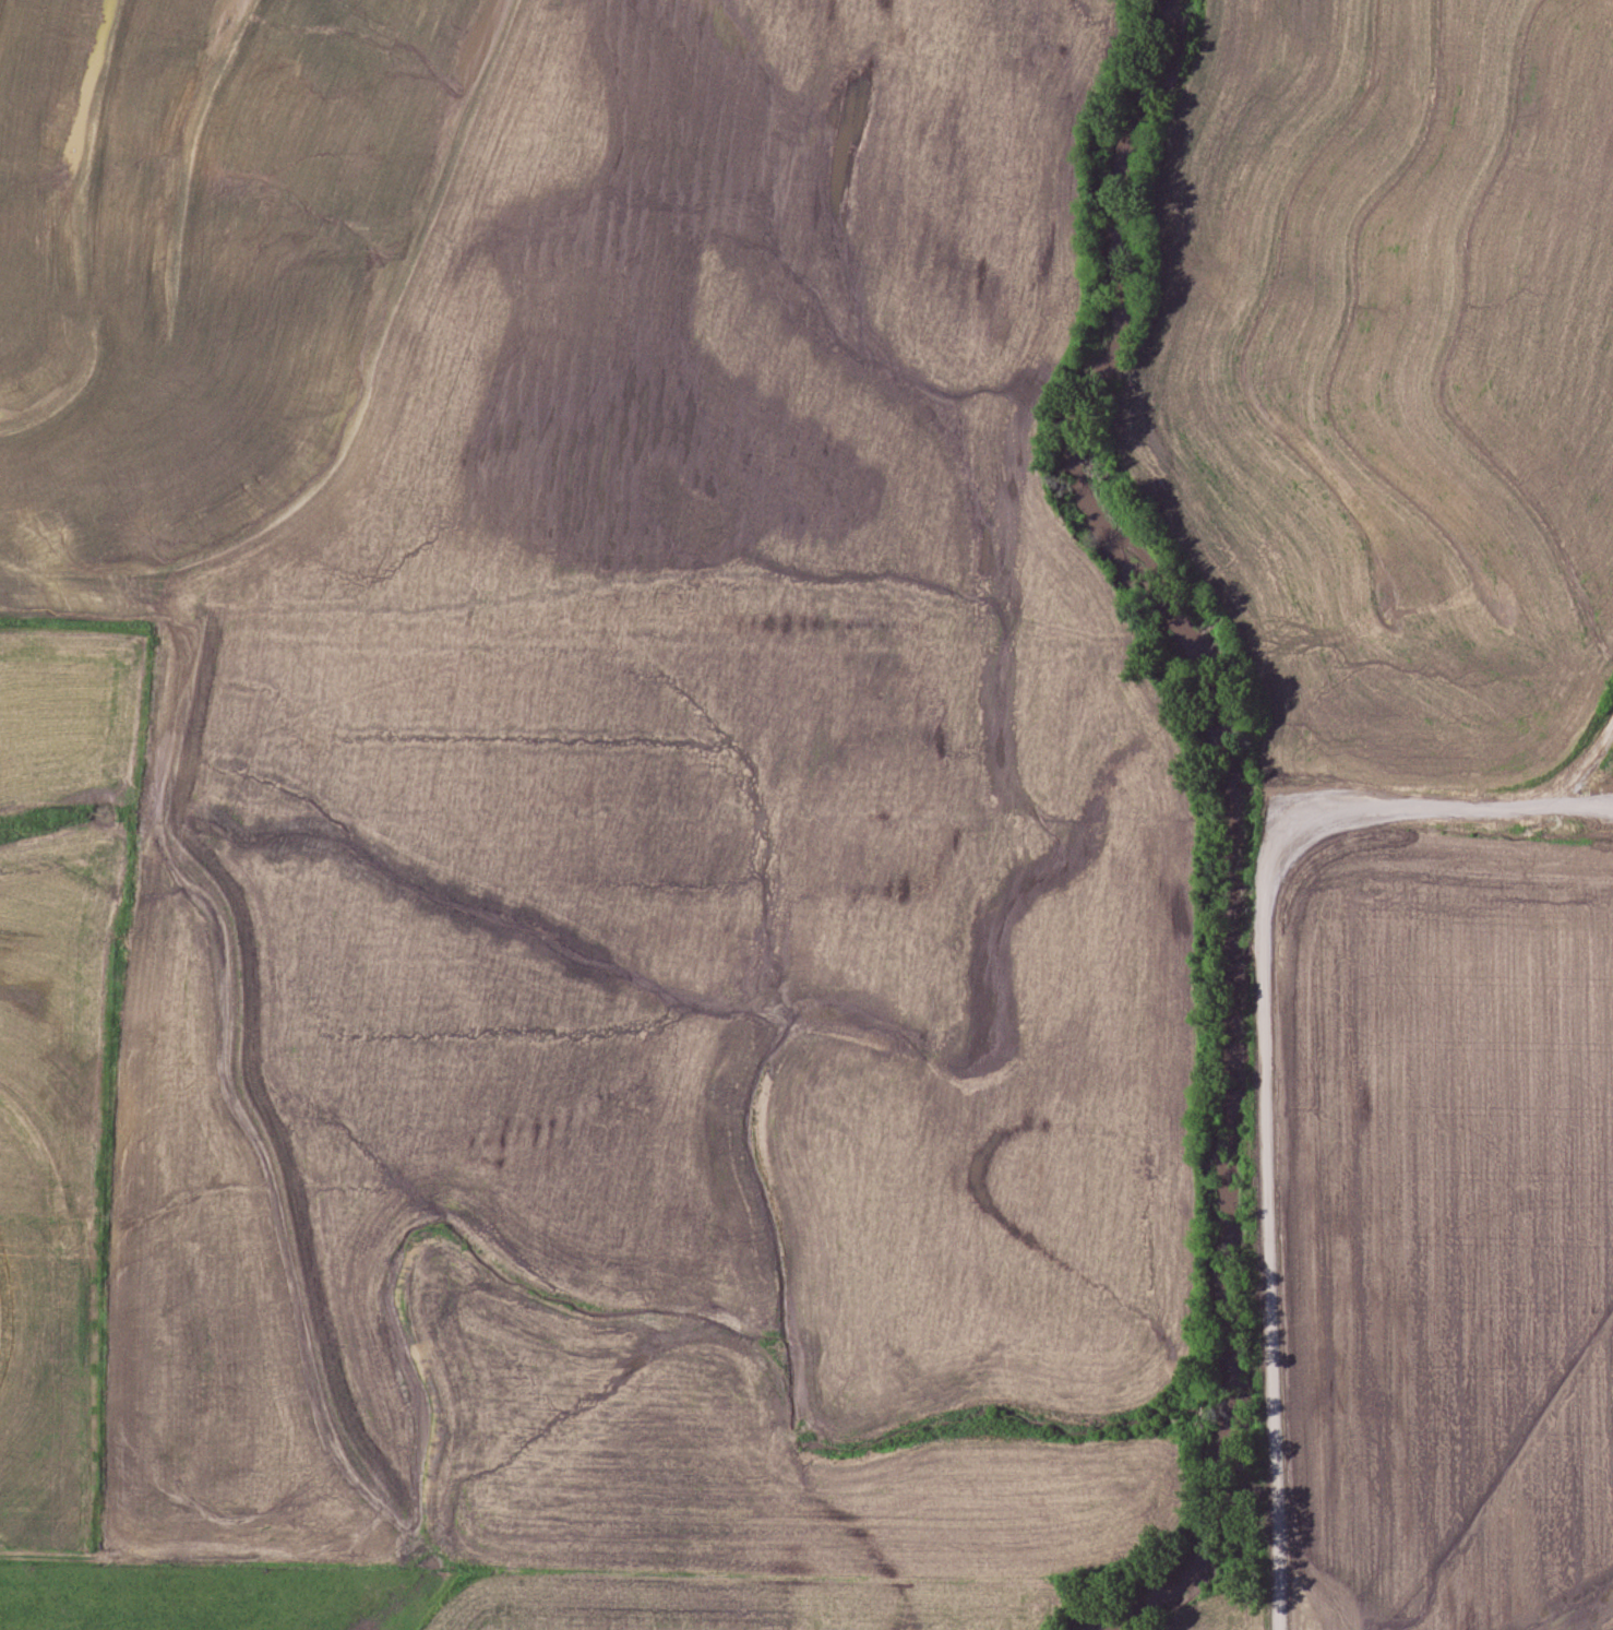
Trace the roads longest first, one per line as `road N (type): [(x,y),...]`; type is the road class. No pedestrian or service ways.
road 1 (residential): [(1278,1629),(1260,893),(1271,836),(1326,813),(1498,818),(1586,765),(1612,717)]

